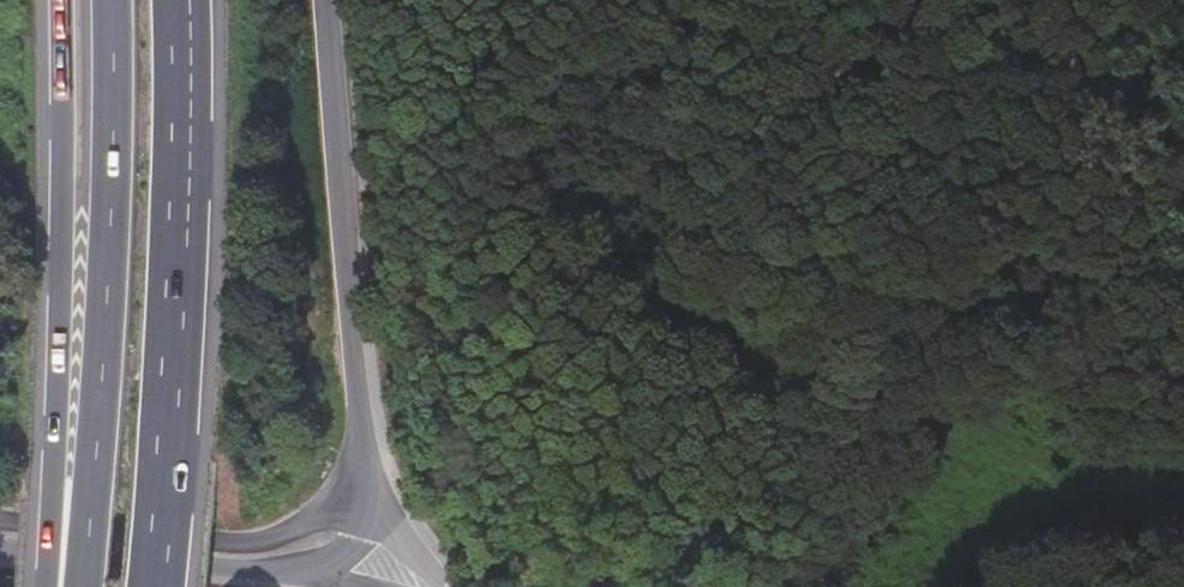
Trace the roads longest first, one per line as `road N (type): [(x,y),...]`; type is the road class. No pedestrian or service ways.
road 1 (trunk): [(96,0),(97,202),(71,586)]
road 2 (trunk): [(139,586),(163,0)]
road 3 (trunk): [(52,0),(50,320),(34,586)]
road 4 (tertiary): [(359,532),(373,490),(327,0)]
road 5 (tertiary): [(0,547),(272,575)]

